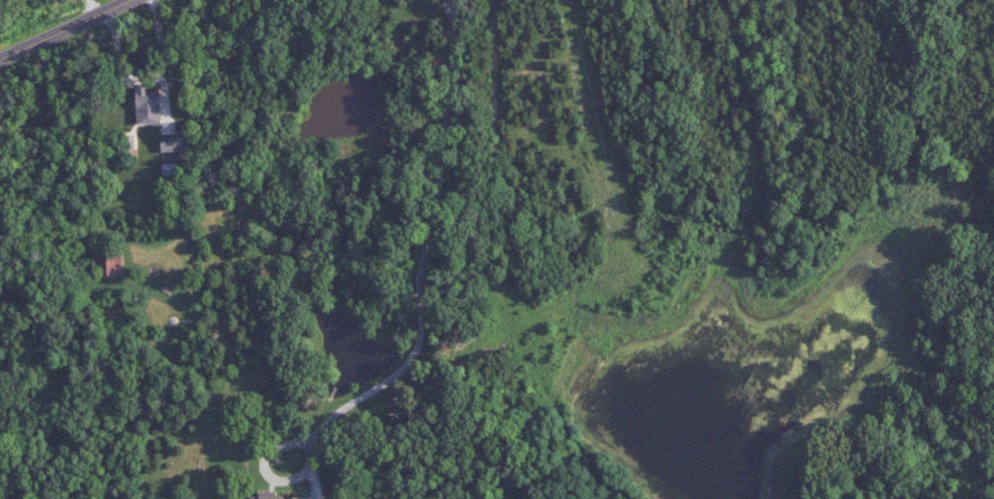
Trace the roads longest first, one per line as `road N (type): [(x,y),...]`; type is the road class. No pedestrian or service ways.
road 1 (tertiary): [(0,60),(131,0)]

